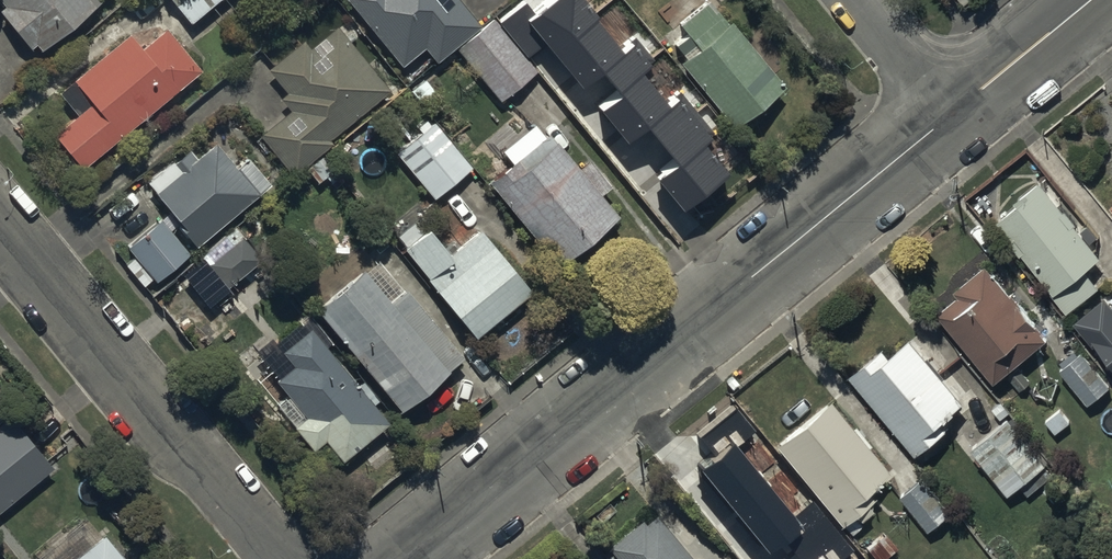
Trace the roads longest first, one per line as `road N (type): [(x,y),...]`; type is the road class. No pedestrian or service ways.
road 1 (unclassified): [(955,113),(406,558)]
road 2 (residential): [(282,558),(0,219)]
road 3 (unclassified): [(1092,0),(955,113)]
road 4 (residential): [(955,113),(862,0)]

